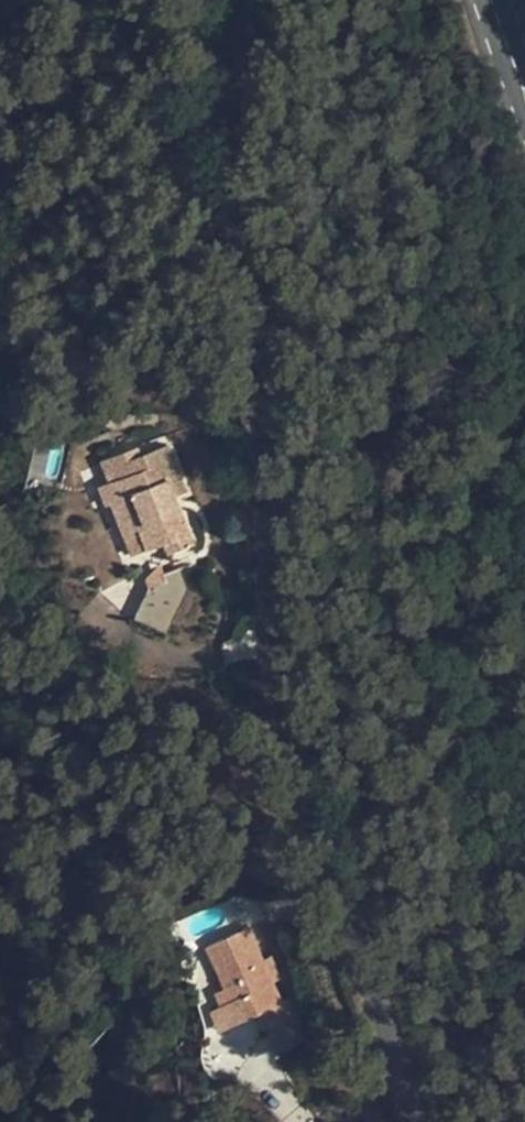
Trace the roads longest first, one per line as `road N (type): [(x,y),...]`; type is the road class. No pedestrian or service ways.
road 1 (residential): [(239,0),(269,340),(270,623),(302,758),(421,1121)]

